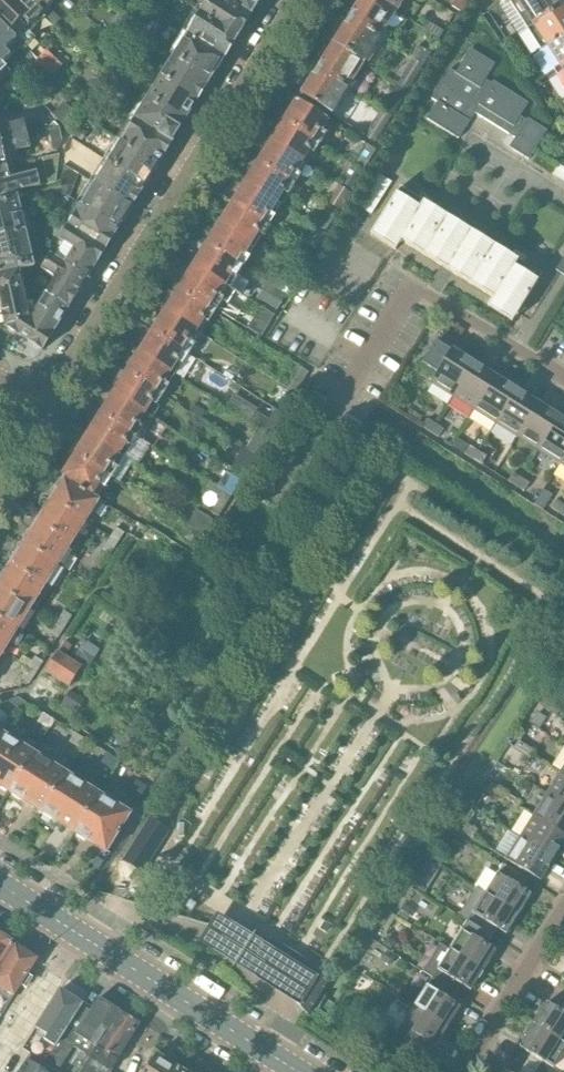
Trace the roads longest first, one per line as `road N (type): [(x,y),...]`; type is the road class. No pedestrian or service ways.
road 1 (residential): [(0,379),(30,395),(57,386),(296,0)]
road 2 (residential): [(563,379),(422,291),(349,409)]
road 3 (tertiary): [(287,1064),(78,935)]
road 4 (residential): [(463,1071),(563,910)]
road 5 (residential): [(0,1060),(78,935)]

